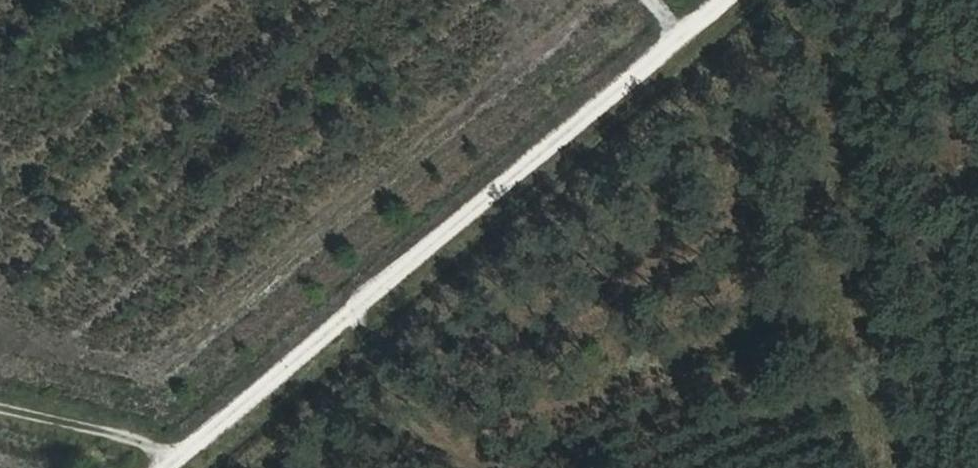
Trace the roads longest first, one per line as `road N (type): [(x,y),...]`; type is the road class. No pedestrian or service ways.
road 1 (track): [(167,467),(721,0)]
road 2 (track): [(336,467),(753,112)]
road 3 (track): [(0,418),(177,460)]

